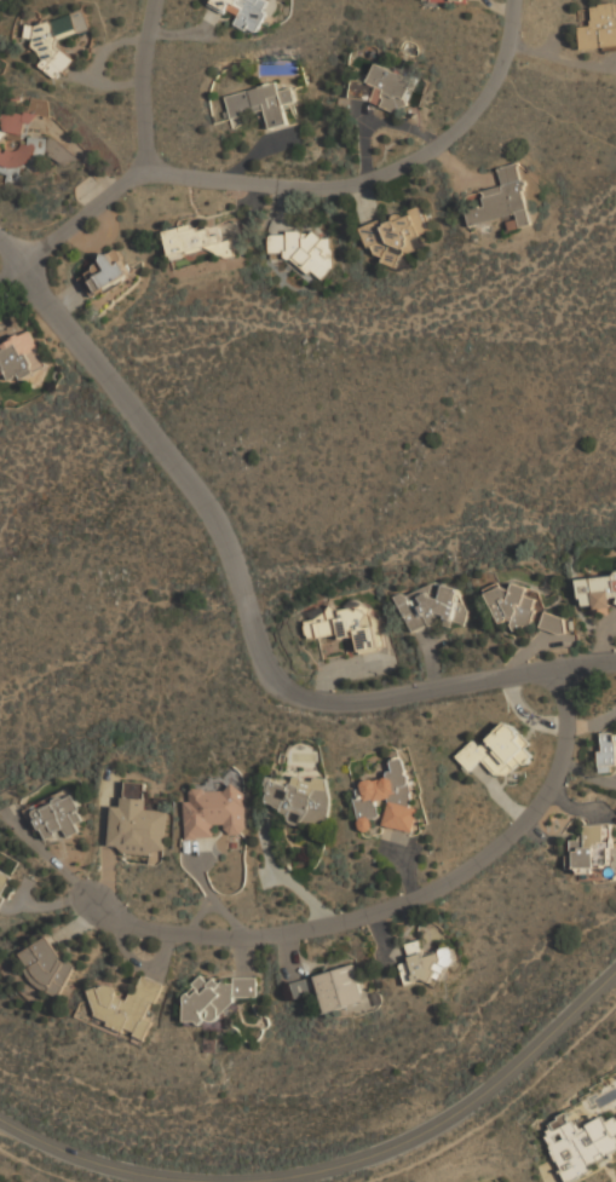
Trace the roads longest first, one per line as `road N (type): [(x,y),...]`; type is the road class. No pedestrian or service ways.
road 1 (residential): [(17,261),(207,514),(270,678),(307,703),(338,708),(615,658)]
road 2 (residential): [(0,1120),(98,1164),(160,1178),(254,1181),(345,1165),(457,1113),(615,972)]
road 3 (residential): [(0,275),(91,192),(154,172),(284,181),(363,171),(442,134),(495,81),(509,0)]
road 4 (residential): [(572,667),(564,761),(532,813),(476,866),(339,924),(253,935),(150,930),(87,901)]
road 5 (residential): [(154,172),(143,82),(156,0)]

